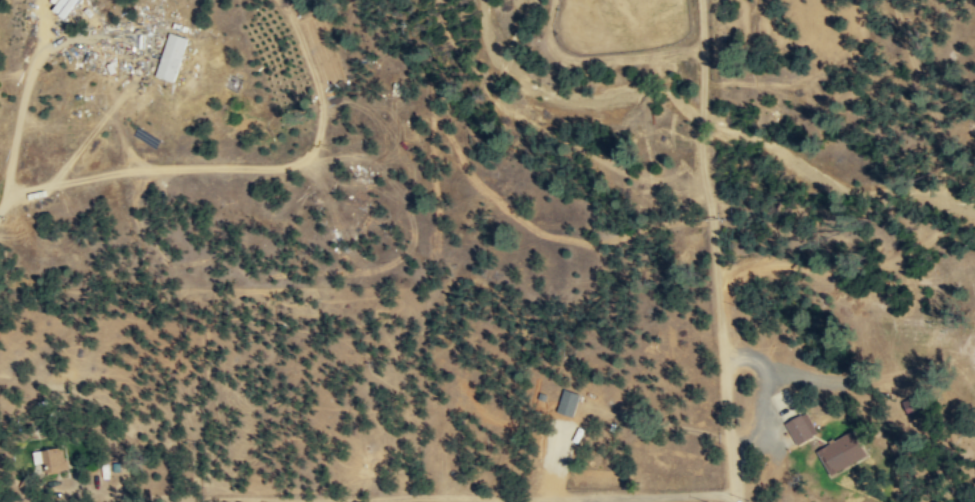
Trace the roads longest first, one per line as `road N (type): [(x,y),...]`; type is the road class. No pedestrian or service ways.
road 1 (residential): [(732,495),(714,216)]

